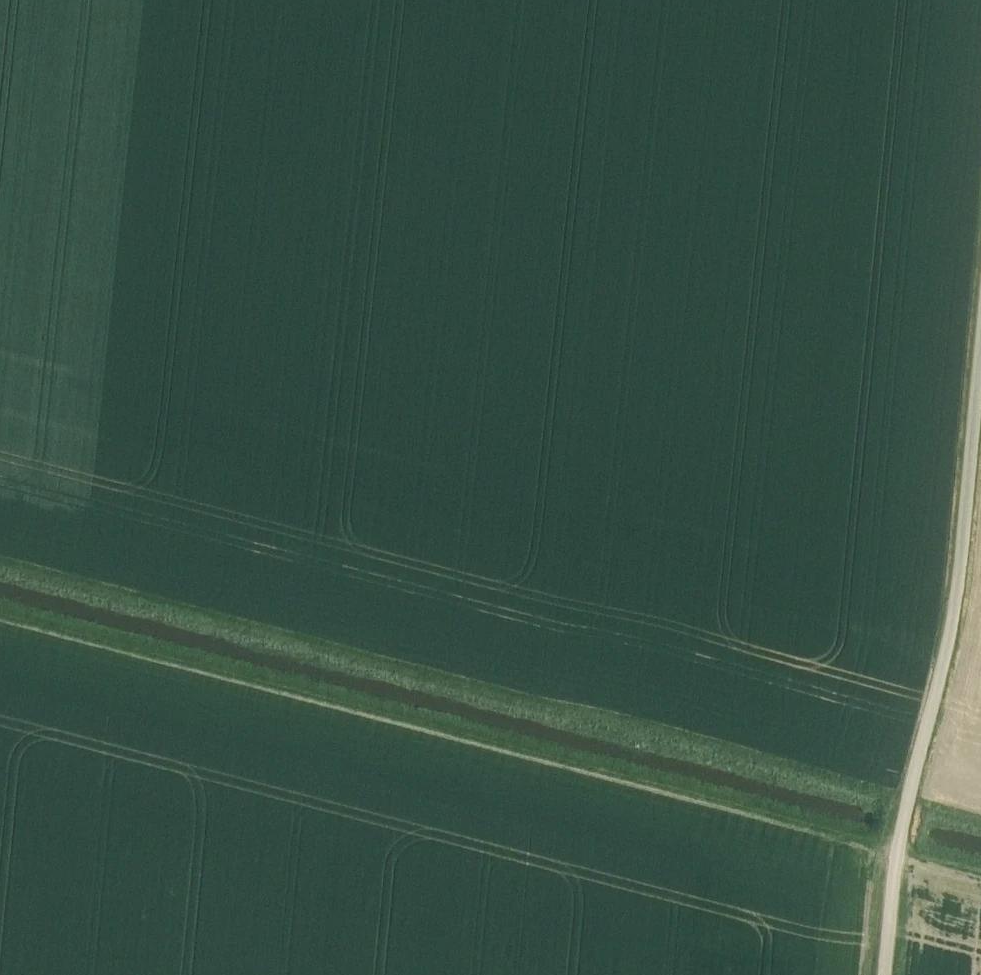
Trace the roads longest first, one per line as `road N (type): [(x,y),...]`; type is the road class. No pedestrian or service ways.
road 1 (unclassified): [(888,974),(900,850),(961,581),(980,368)]

